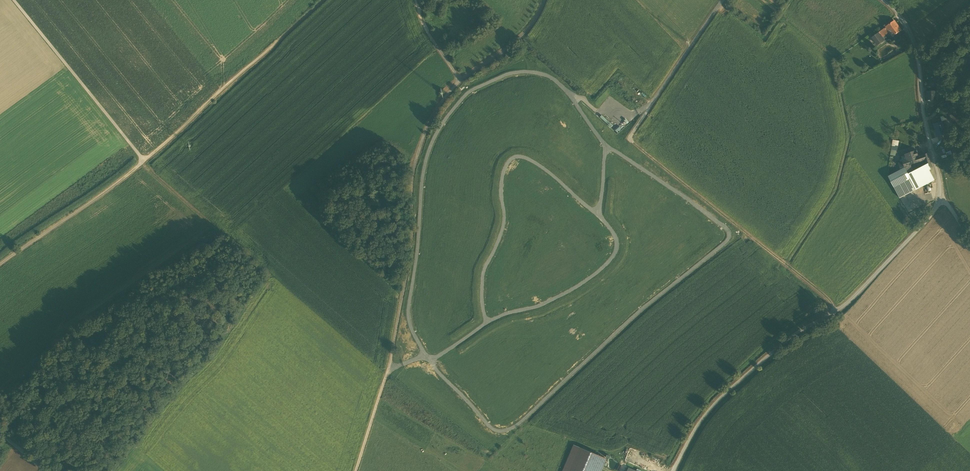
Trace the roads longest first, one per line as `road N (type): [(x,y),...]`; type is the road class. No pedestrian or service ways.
road 1 (residential): [(882,0),(915,45),(939,180),(936,207),(841,307),(778,348),(718,402),(676,470)]
road 2 (track): [(323,0),(144,161),(0,263)]
road 3 (track): [(460,81),(421,138),(387,373),(356,470)]
road 4 (track): [(841,307),(628,139),(654,100)]
road 5 (track): [(14,0),(144,161)]

